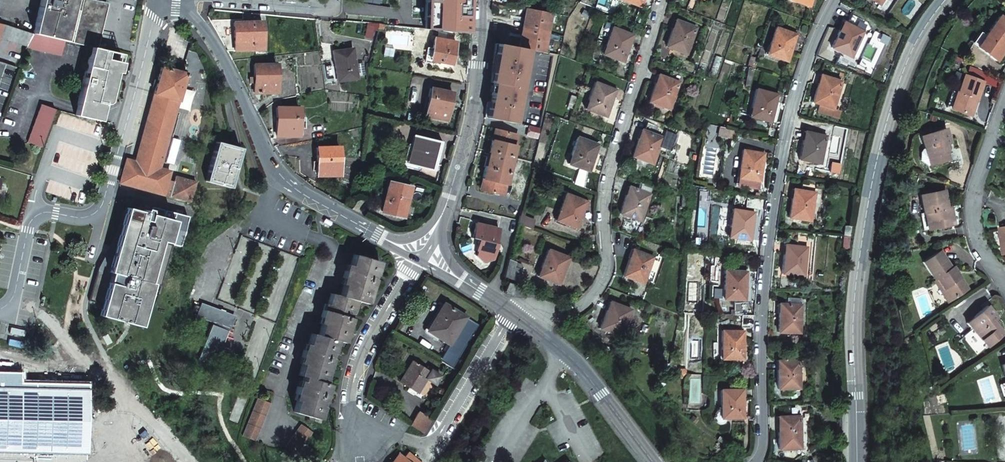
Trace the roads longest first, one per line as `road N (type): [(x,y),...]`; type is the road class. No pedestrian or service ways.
road 1 (tertiary): [(858,461),(853,347),(866,226),(886,126),(916,47),(947,0)]
road 2 (residential): [(755,461),(766,250),(788,122),(836,0)]
road 3 (residential): [(157,0),(103,204),(78,218),(37,214),(16,290),(0,309)]
road 4 (residential): [(530,325),(542,312),(575,311),(599,287),(607,267),(608,178),(663,0)]
road 5 (tertiary): [(187,7),(210,36),(280,174),(420,255)]
road 6 (tertiary): [(420,255),(460,168),(480,84),(485,0)]
road 7 (residential): [(420,255),(360,359),(353,418),(363,448)]
road 8 (residential): [(1004,287),(975,226),(972,192),(1004,106)]
road 9 (tertiary): [(530,325),(586,375),(653,461)]
road 10 (tertiary): [(420,255),(530,325)]

